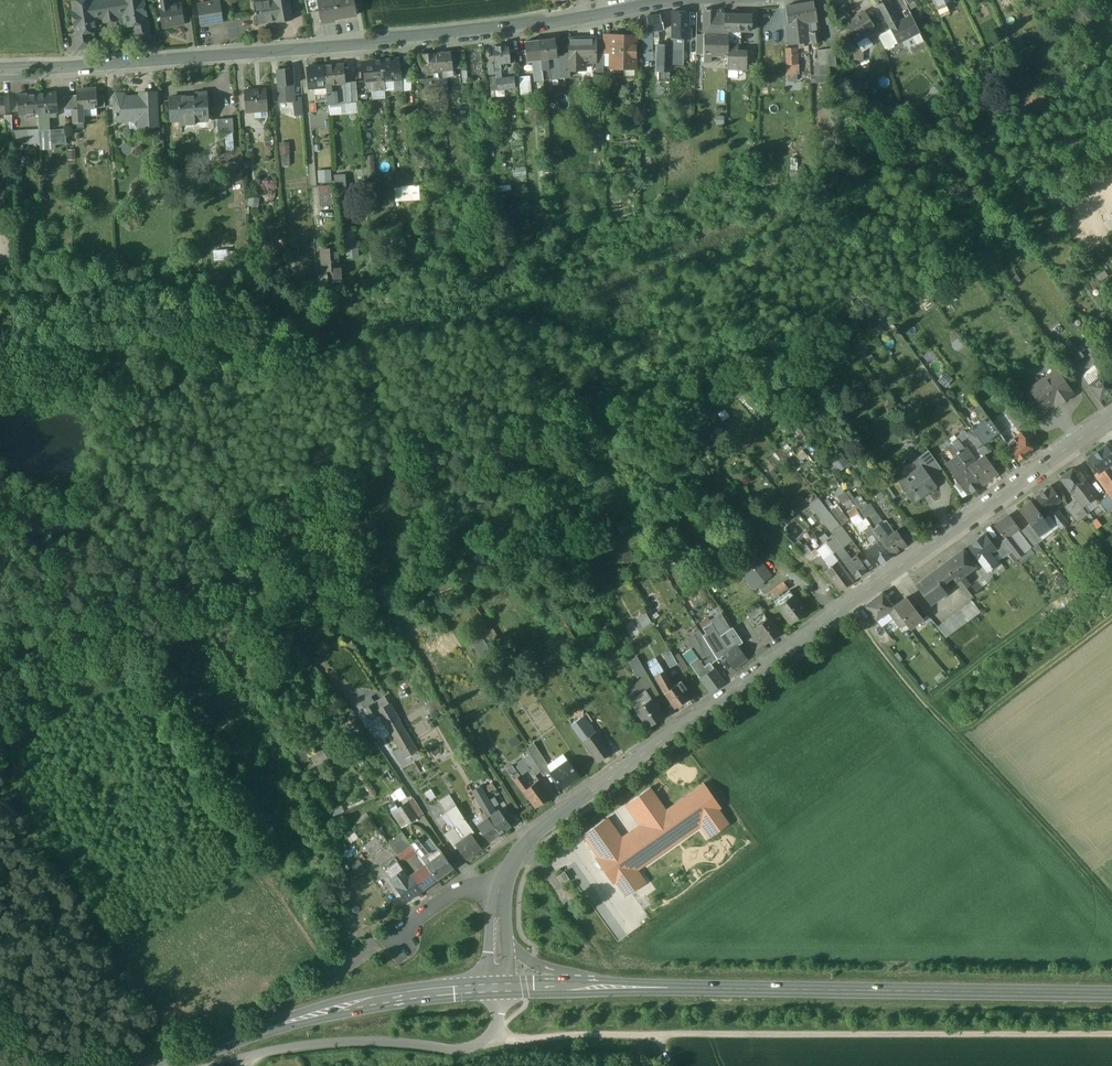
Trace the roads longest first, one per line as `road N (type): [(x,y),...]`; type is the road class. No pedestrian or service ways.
road 1 (secondary): [(1111,416),(550,822),(522,847),(500,890)]
road 2 (tertiary): [(0,69),(409,39),(679,0)]
road 3 (track): [(491,1034),(518,1044),(558,1036),(1111,1034)]
road 4 (primary): [(618,987),(1111,995)]
road 5 (track): [(1111,901),(931,706),(865,628),(854,599)]
road 6 (primary): [(147,1065),(325,1011),(497,987)]
road 7 (primary): [(618,987),(539,965),(505,935)]
road 8 (primary): [(497,987),(618,987)]

